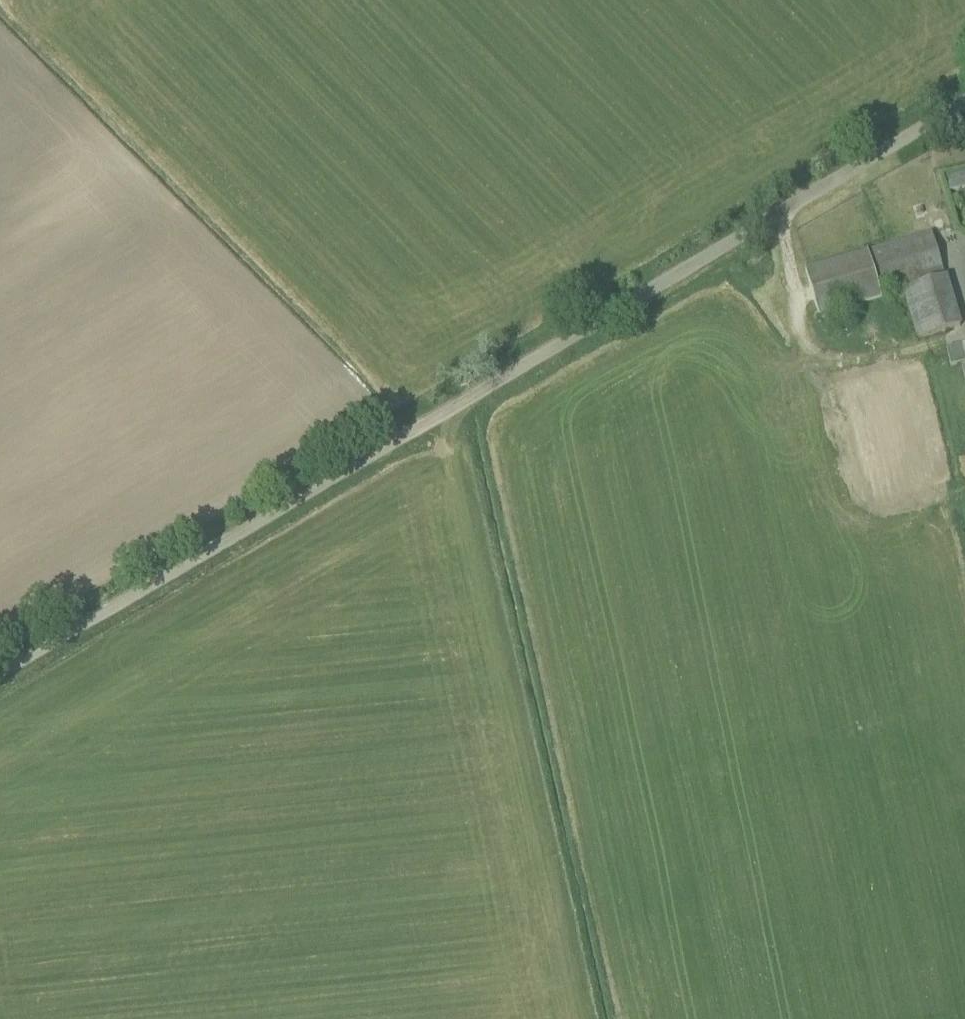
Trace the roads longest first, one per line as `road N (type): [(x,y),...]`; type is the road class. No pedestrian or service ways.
road 1 (unclassified): [(0,678),(964,102)]

